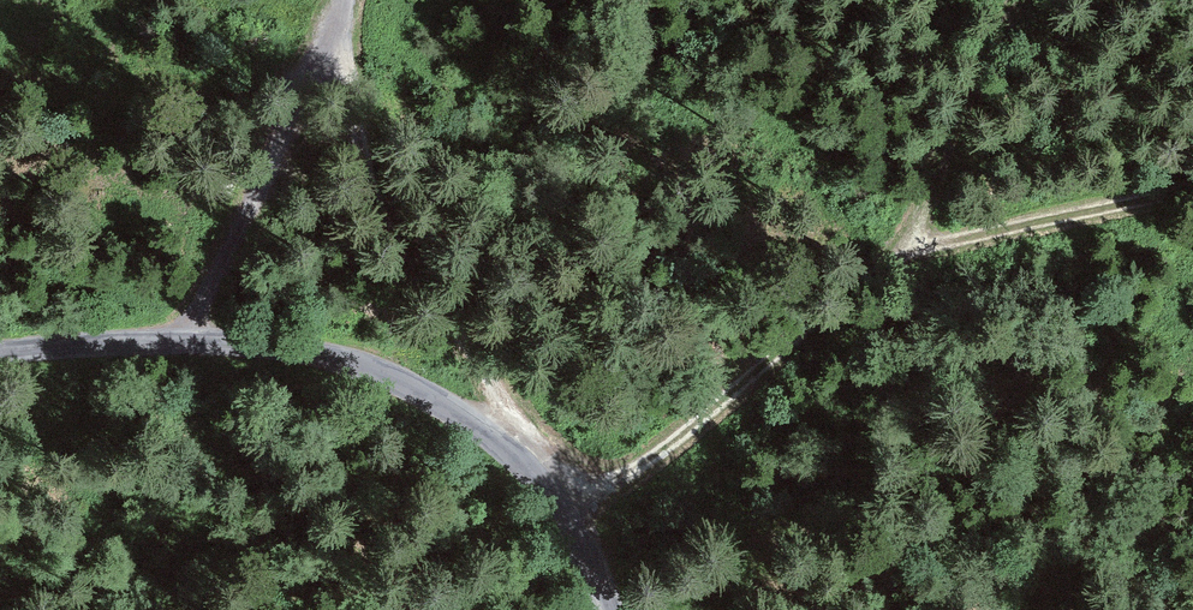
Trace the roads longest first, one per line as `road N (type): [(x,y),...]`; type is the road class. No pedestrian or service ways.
road 1 (tertiary): [(606,609),(569,519),(530,470),(429,400),(373,376),(270,348),(129,345),(0,357)]
road 2 (track): [(1029,0),(891,253),(569,519)]
road 3 (track): [(503,446),(507,419),(498,398),(305,85),(329,0)]
road 4 (track): [(891,253),(1192,186)]

